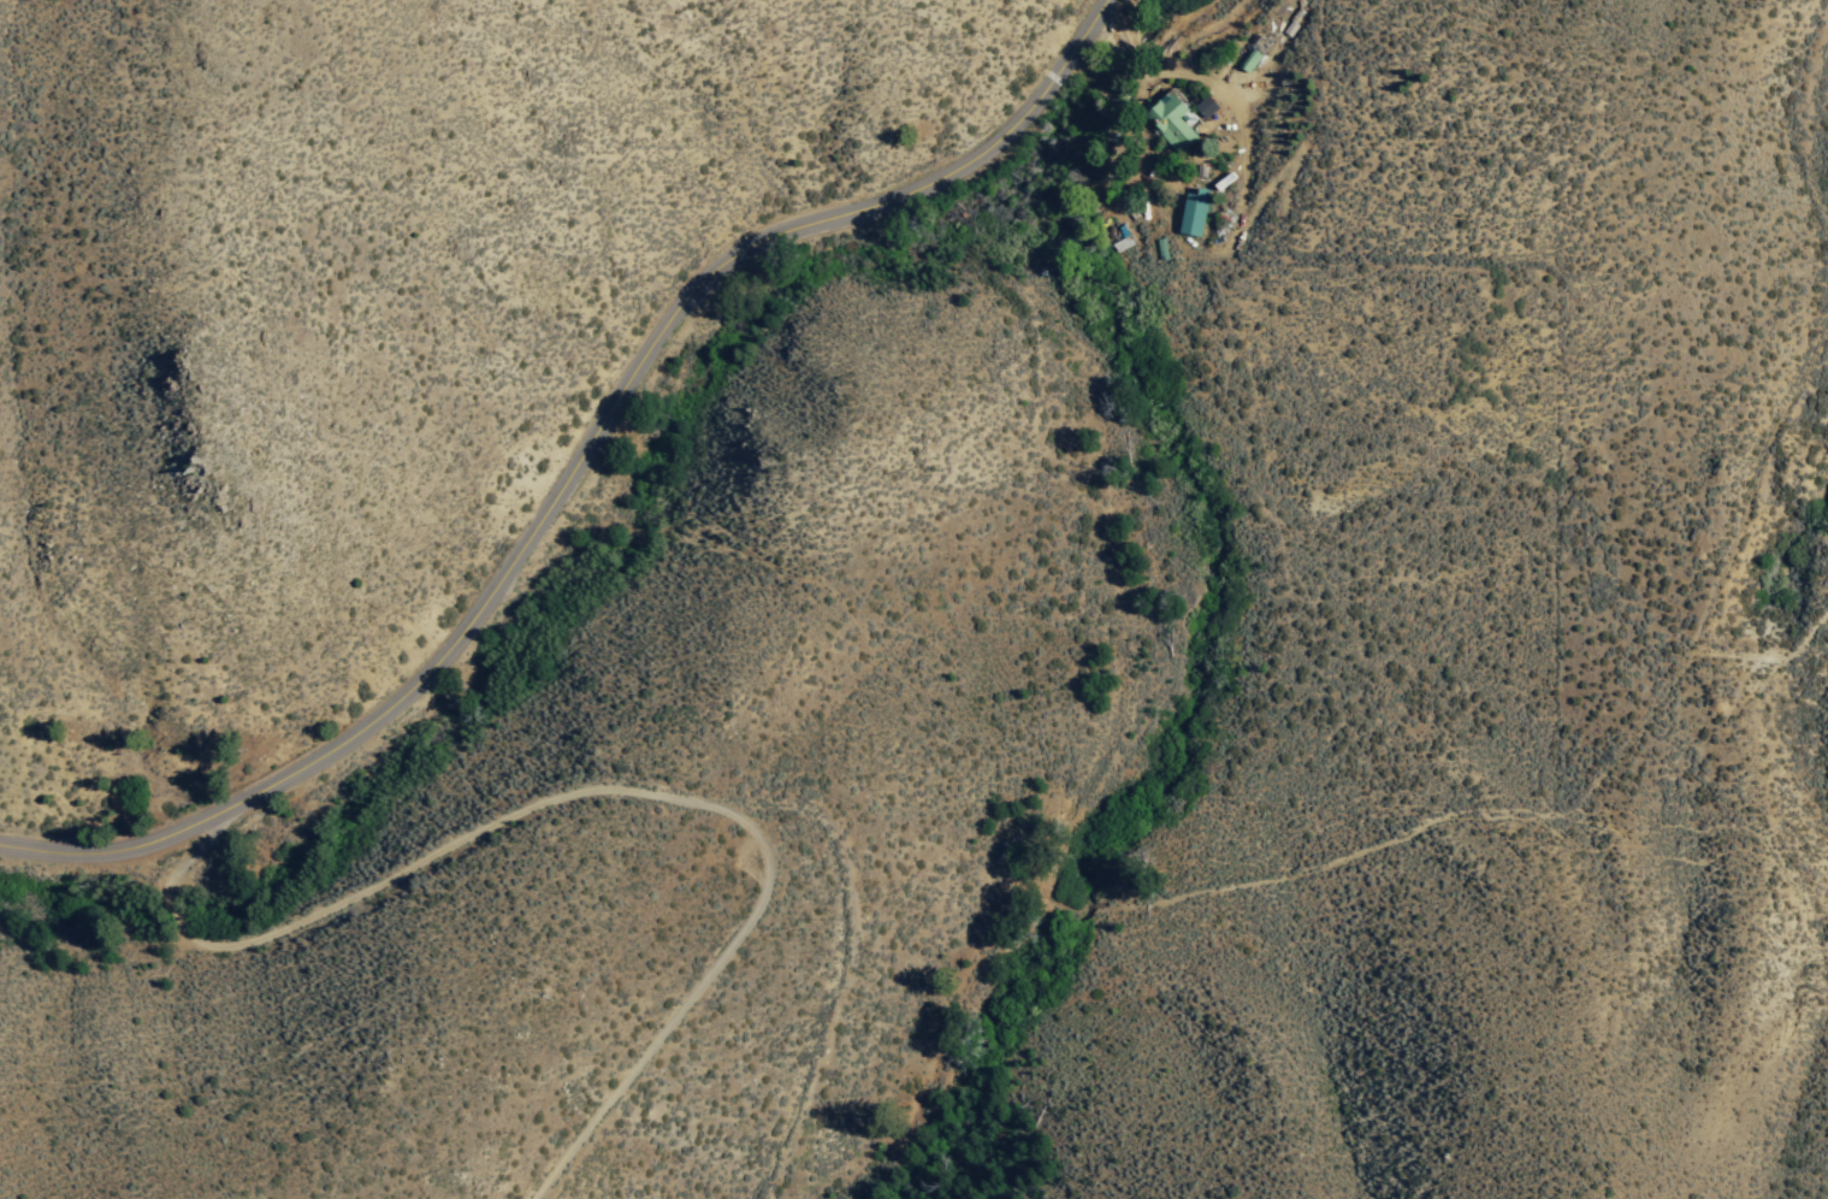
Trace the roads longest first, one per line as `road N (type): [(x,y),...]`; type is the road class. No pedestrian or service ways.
road 1 (tertiary): [(0,841),(76,852),(165,838),(249,802),(385,713),(439,658),(513,545),(568,484),(649,335),(686,289),(759,235),(881,197),(980,144),(1054,72),(1102,0)]
road 2 (track): [(1827,608),(1783,649),(1688,648),(1572,792),(1550,803),(1513,811),(1445,809),(1344,855),(1170,902),(1055,910),(1016,953),(894,1148),(870,1176),(830,1198)]
road 3 (track): [(1688,648),(1827,303)]

